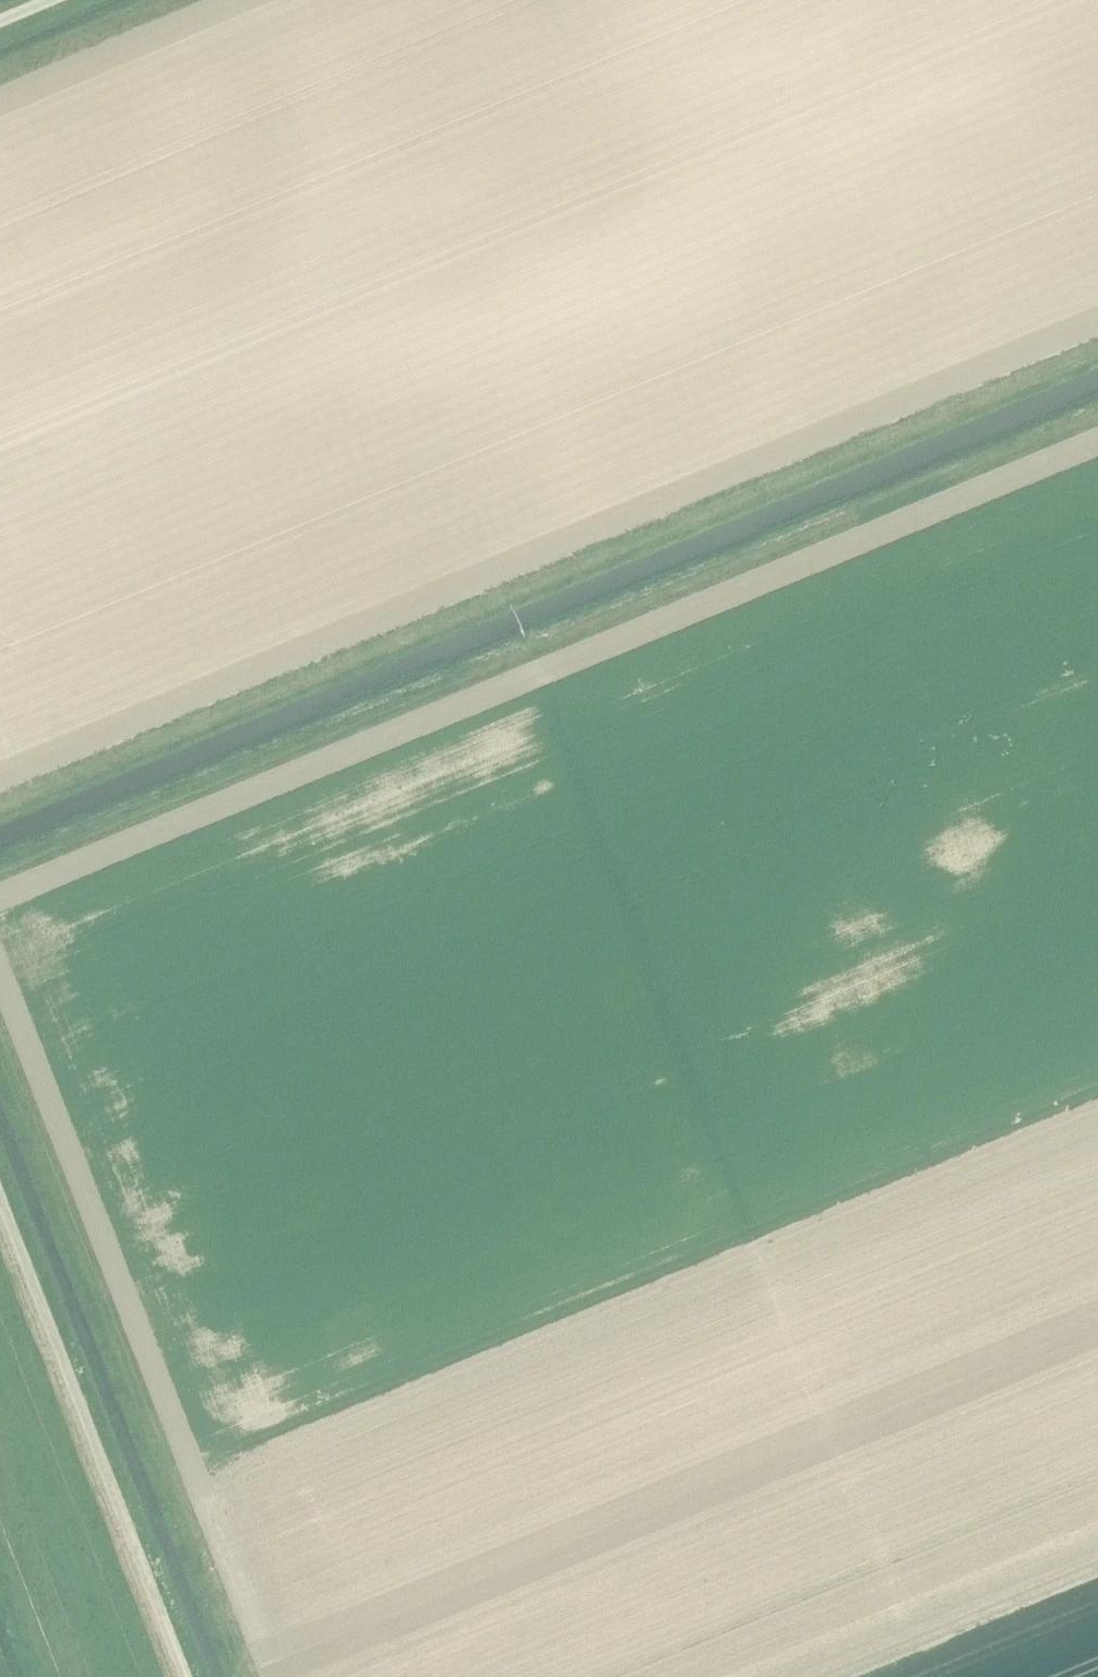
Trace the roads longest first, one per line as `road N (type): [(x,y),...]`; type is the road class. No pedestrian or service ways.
road 1 (unclassified): [(187,1676),(0,1191)]

